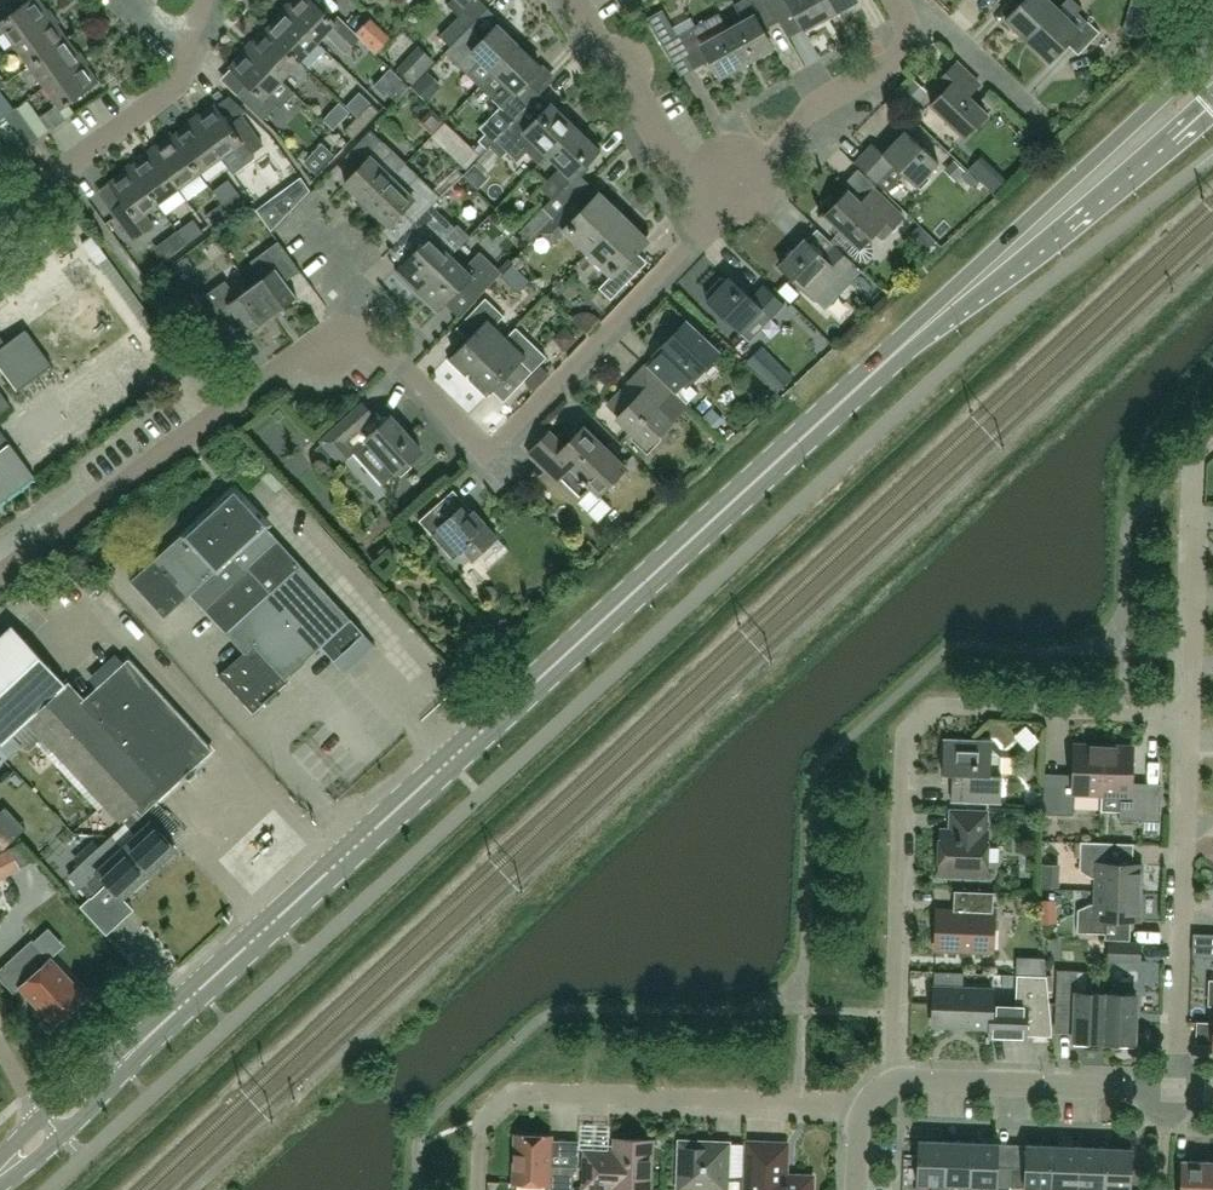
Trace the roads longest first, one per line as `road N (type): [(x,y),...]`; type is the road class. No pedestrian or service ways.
road 1 (secondary): [(139,1043),(908,341)]
road 2 (residential): [(891,1085),(907,737),(921,718),(942,708),(1190,710)]
road 3 (residential): [(347,336),(373,341),(404,366),(488,453),(735,196)]
road 4 (residential): [(480,1189),(483,1124),(518,1092),(867,1105)]
road 5 (residential): [(0,580),(295,358),(320,341),(347,336)]
road 6 (secondary): [(1212,51),(908,341)]
road 7 (secondary): [(908,341),(1212,93)]
road 8 (residential): [(1176,1090),(1190,710)]
road 9 (unclassified): [(1176,1090),(891,1085)]
road 10 (residential): [(735,196),(808,111),(897,58),(907,35),(902,17)]
road 11 (residential): [(735,196),(667,157),(577,0)]
road 12 (residential): [(0,219),(171,90),(186,51)]
road 13 (residential): [(1190,710),(1194,463)]
road 14 (residential): [(1044,123),(940,25),(902,17)]
road 15 (residential): [(347,336),(340,275),(314,190)]
road 16 (secondary): [(62,1135),(139,1043)]
road 17 (secondary): [(139,1043),(43,1114)]

